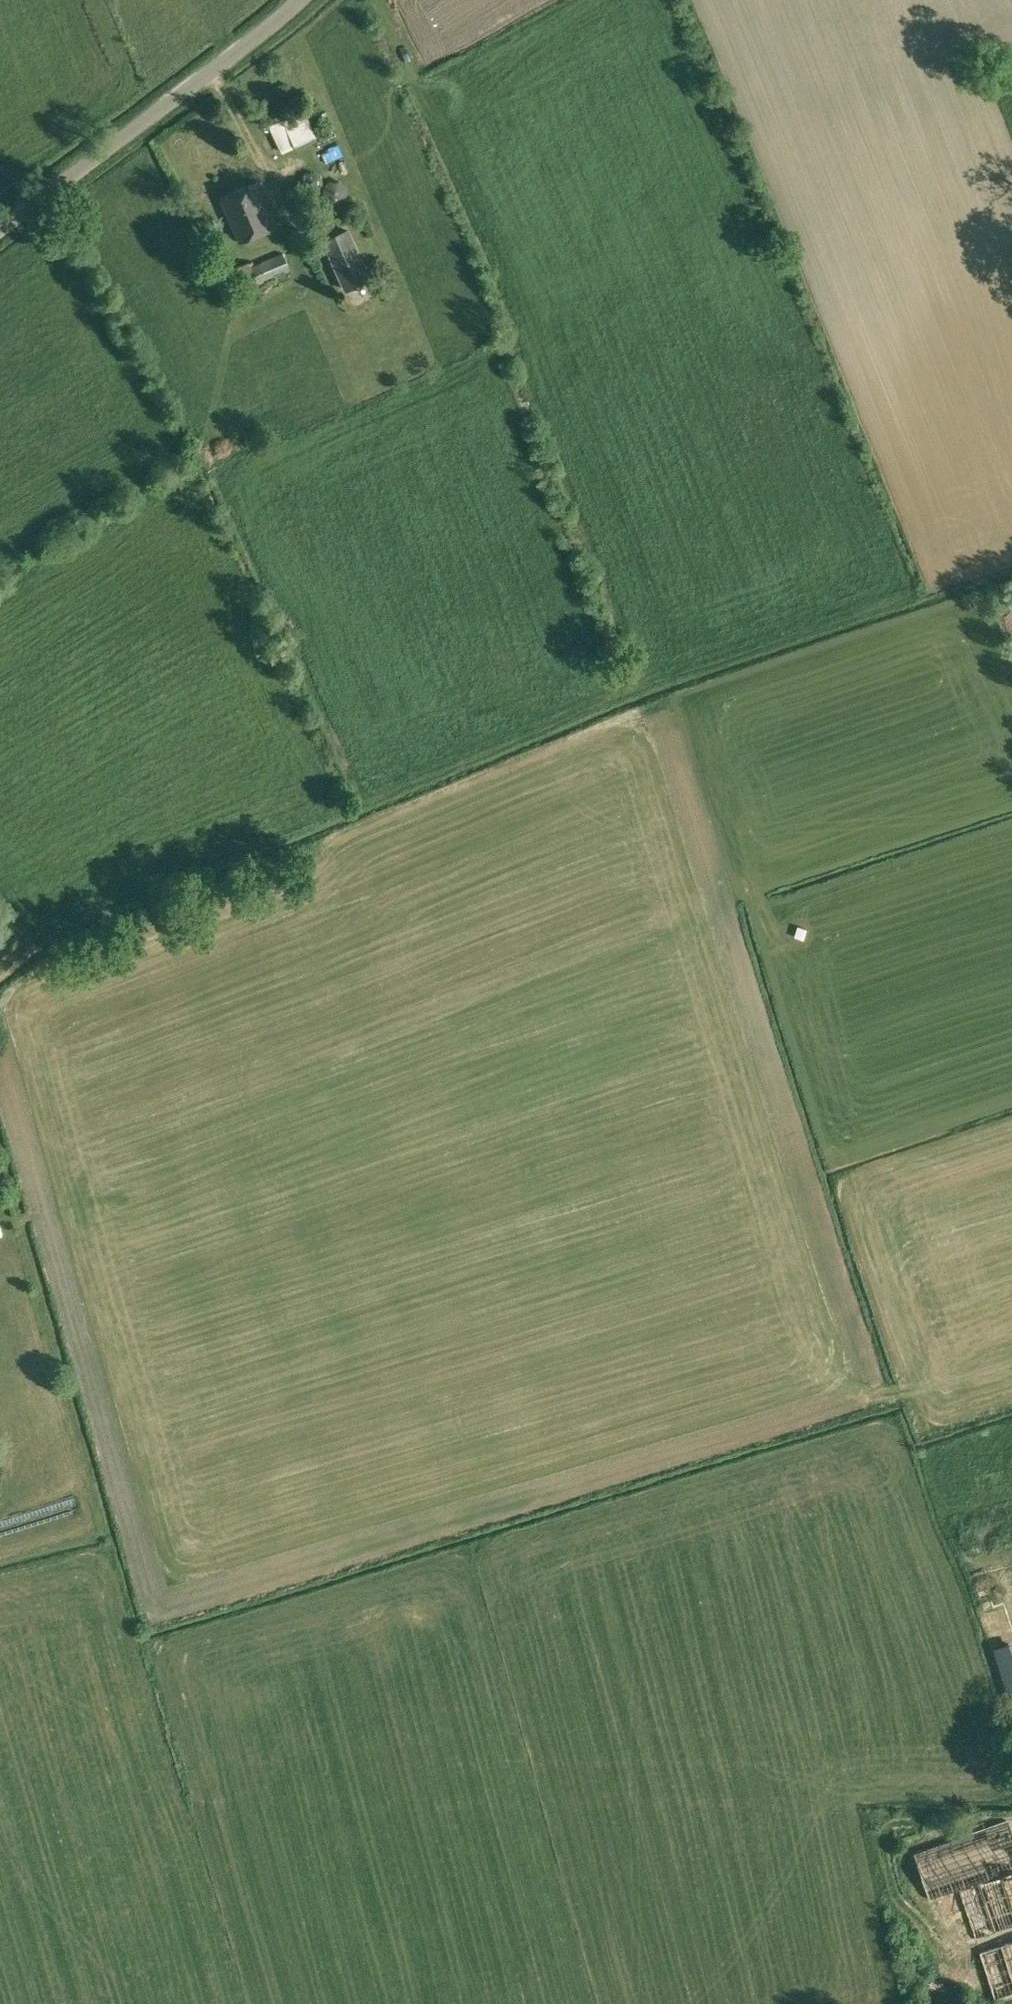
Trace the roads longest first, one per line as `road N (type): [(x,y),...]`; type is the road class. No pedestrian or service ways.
road 1 (unclassified): [(0,229),(298,0)]

